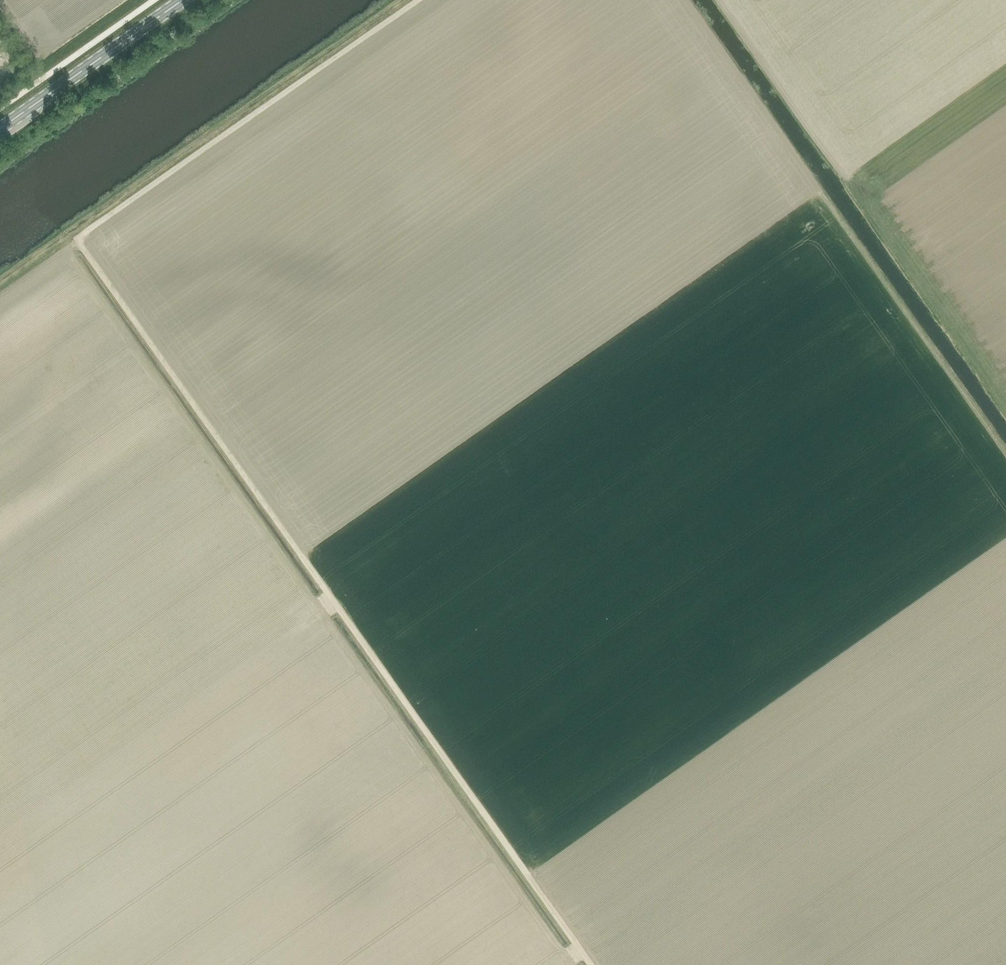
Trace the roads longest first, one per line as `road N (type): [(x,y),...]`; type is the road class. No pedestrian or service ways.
road 1 (primary): [(0,129),(183,0)]

